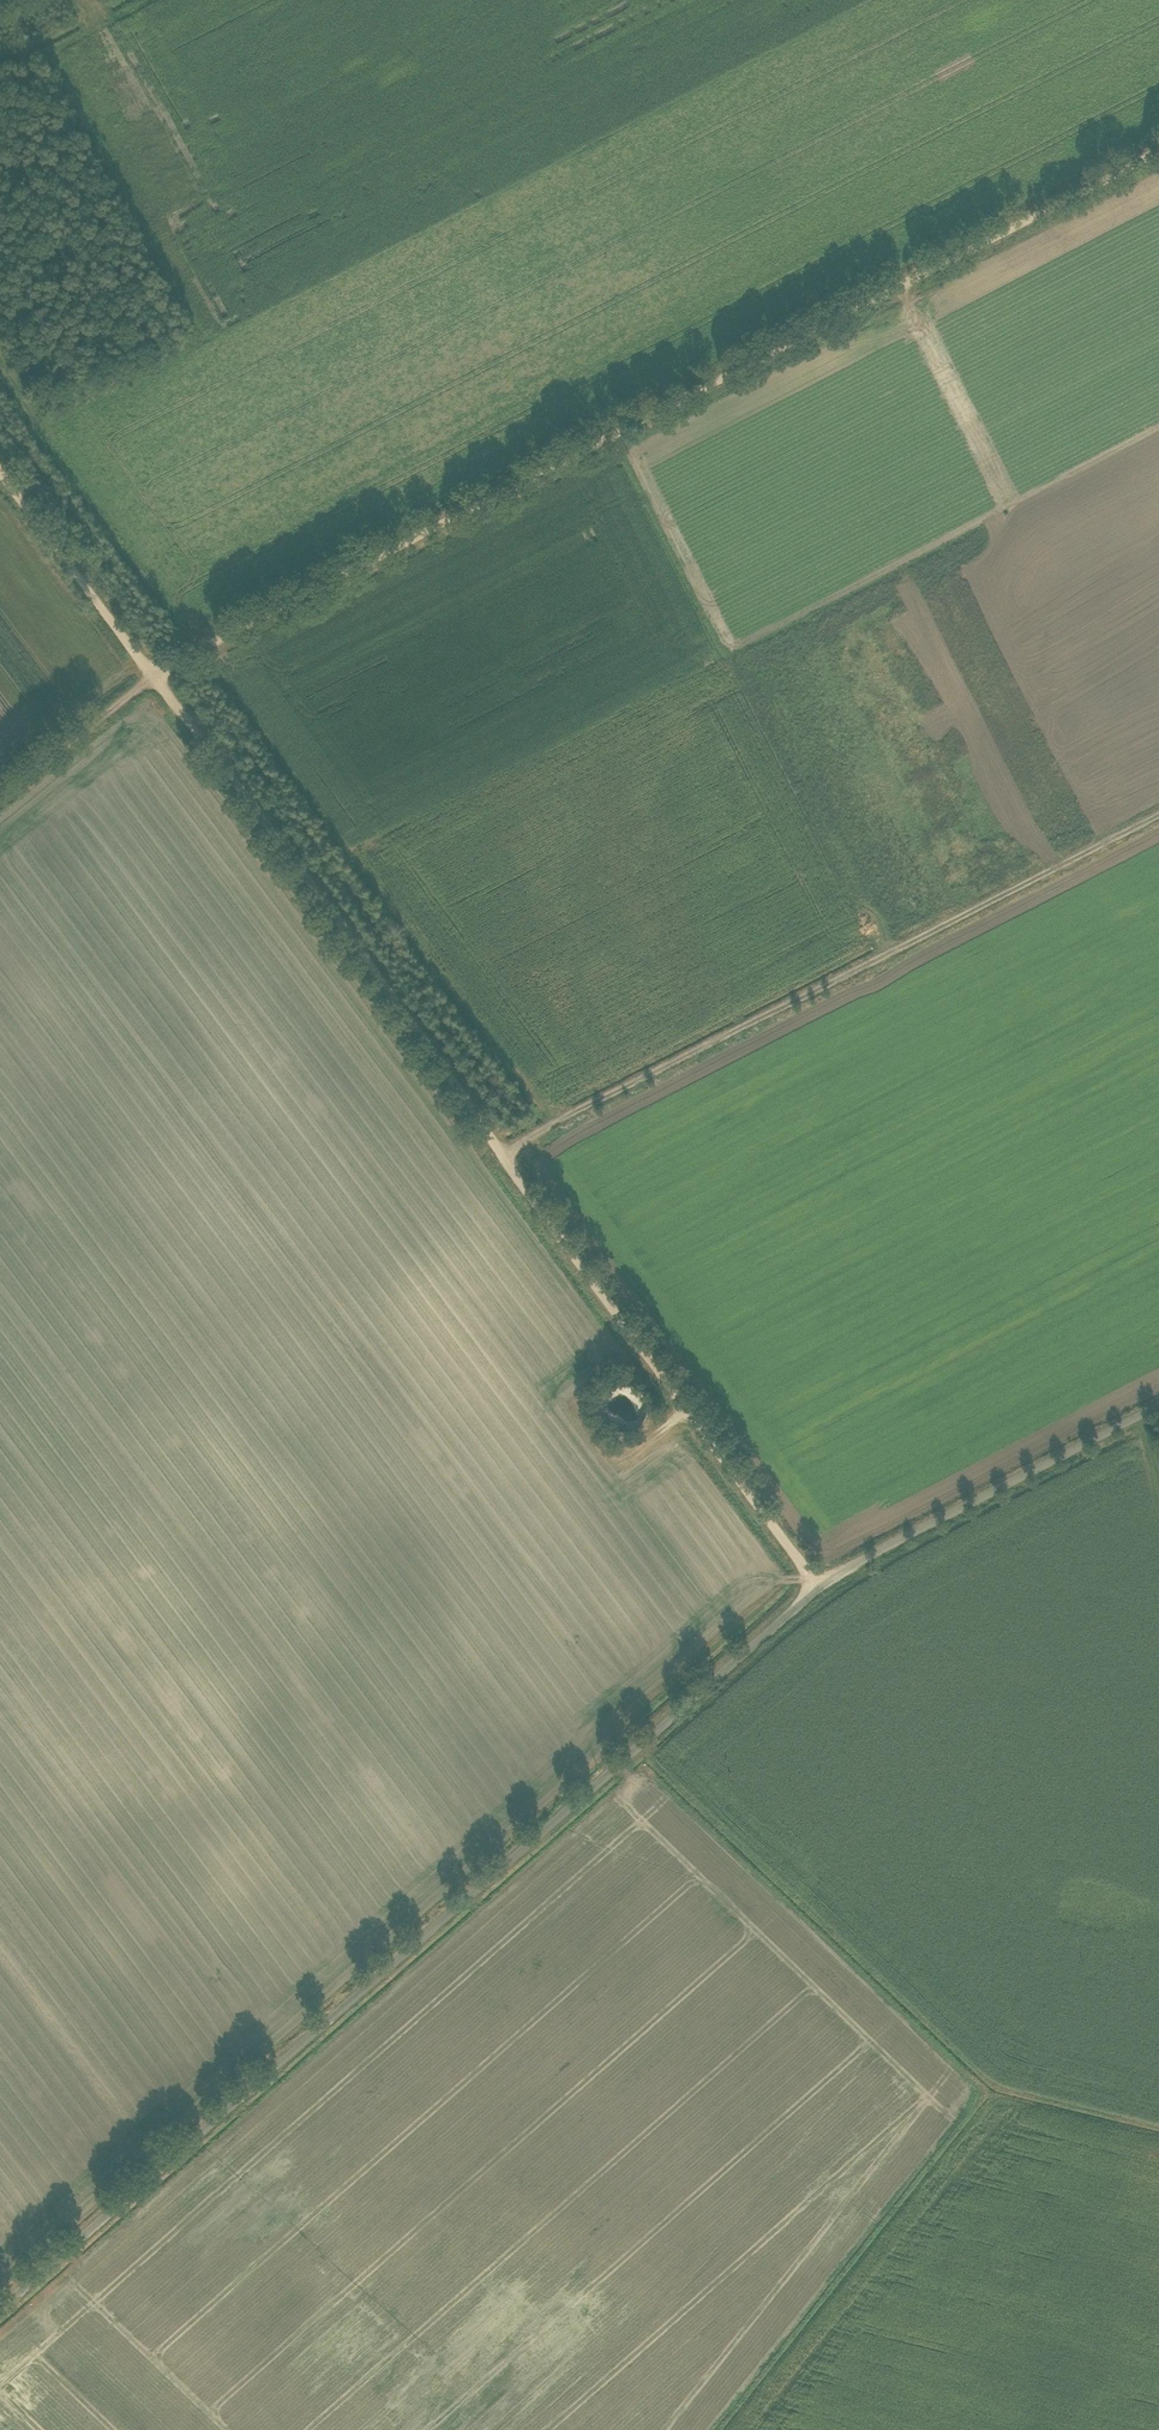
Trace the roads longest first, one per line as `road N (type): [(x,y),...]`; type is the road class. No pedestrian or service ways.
road 1 (unclassified): [(0,2312),(526,1854),(787,1613),(851,1566),(1158,1406)]
road 2 (track): [(0,470),(823,1587)]
road 3 (track): [(0,796),(171,664),(1158,154)]
road 4 (track): [(1158,815),(501,1154)]

